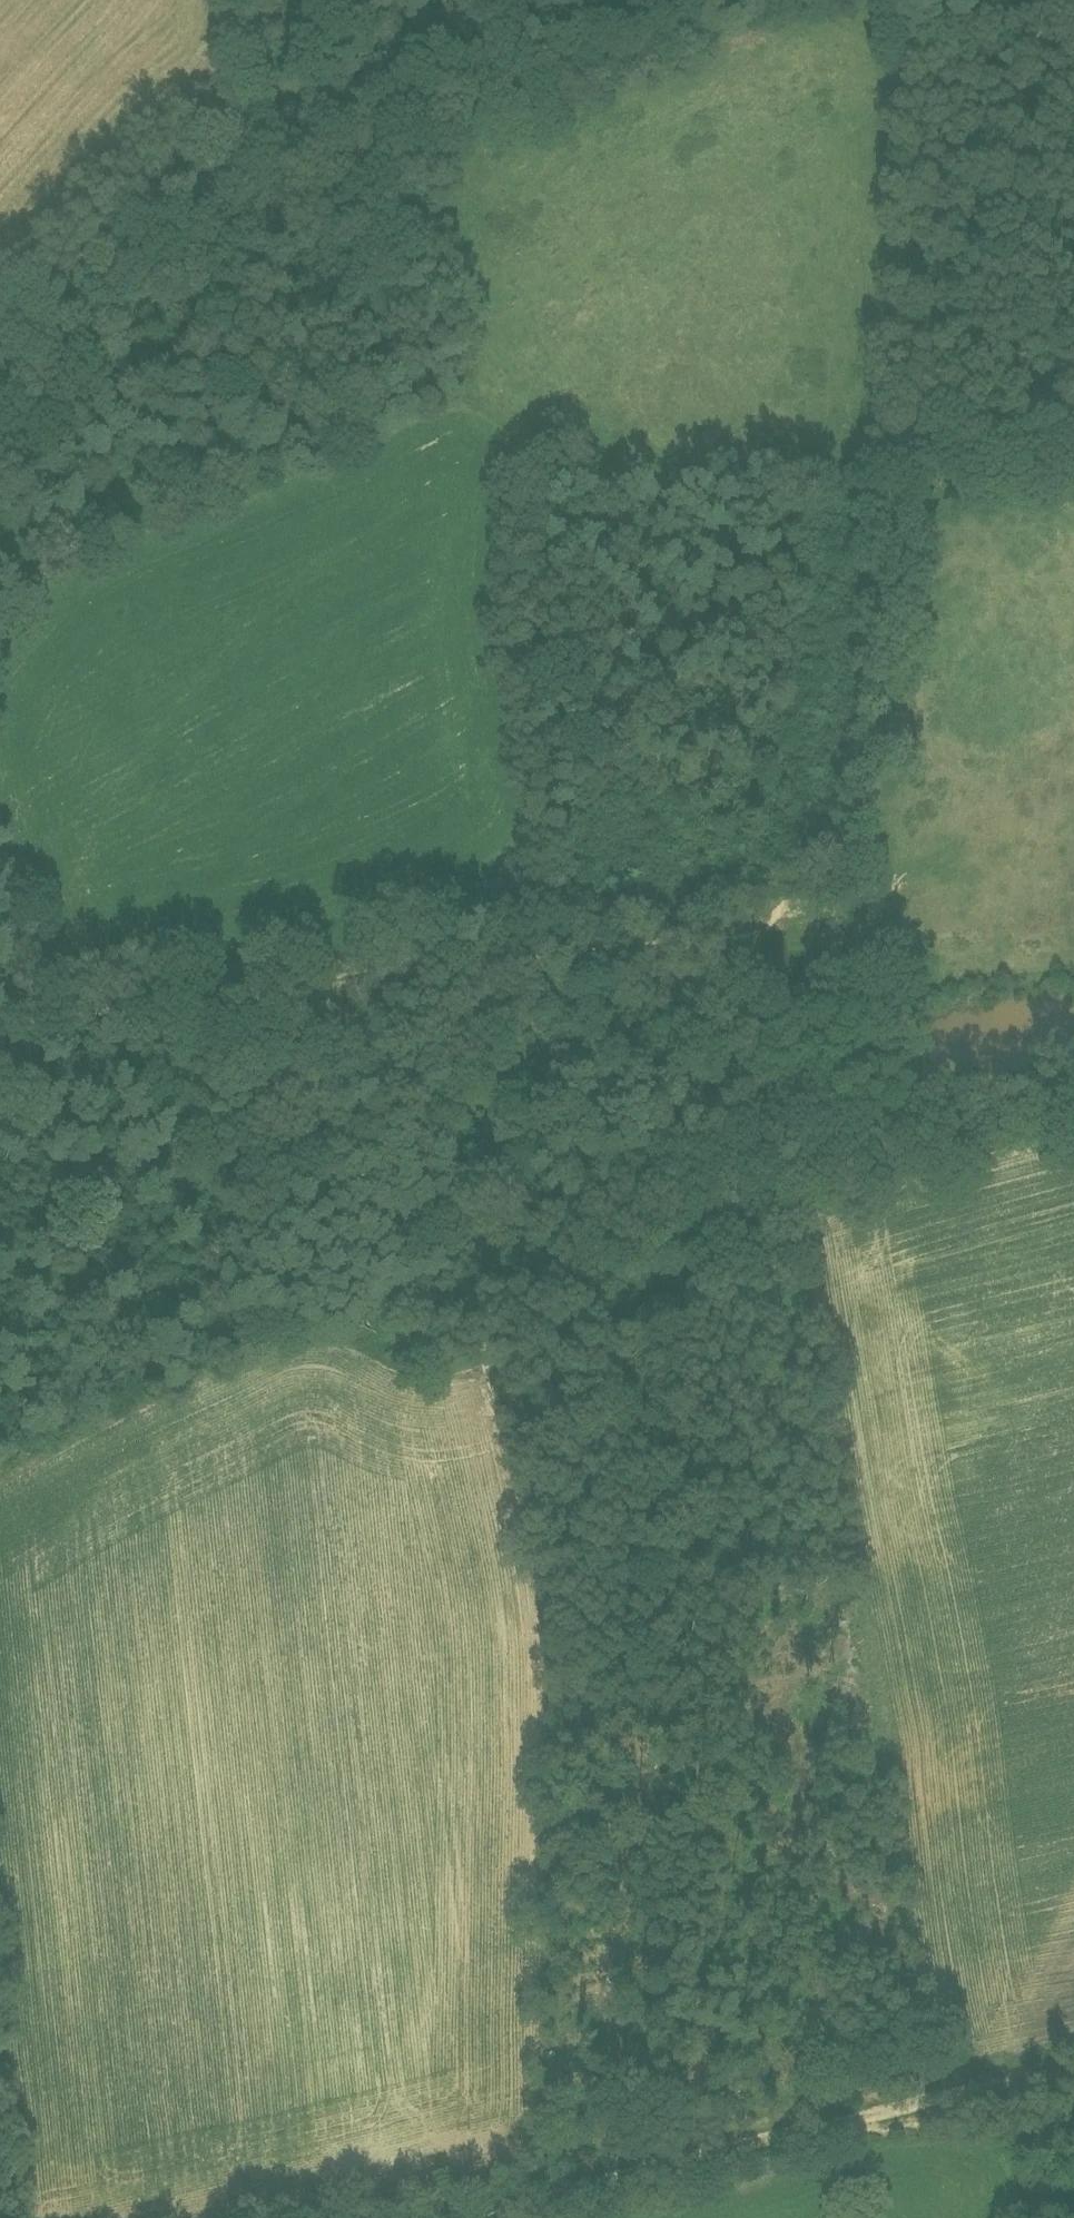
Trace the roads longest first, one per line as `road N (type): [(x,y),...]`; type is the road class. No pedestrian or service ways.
road 1 (track): [(688,0),(635,30),(529,59),(395,53),(293,75),(246,95),(156,179),(0,394)]
road 2 (track): [(1073,2054),(431,2217)]

